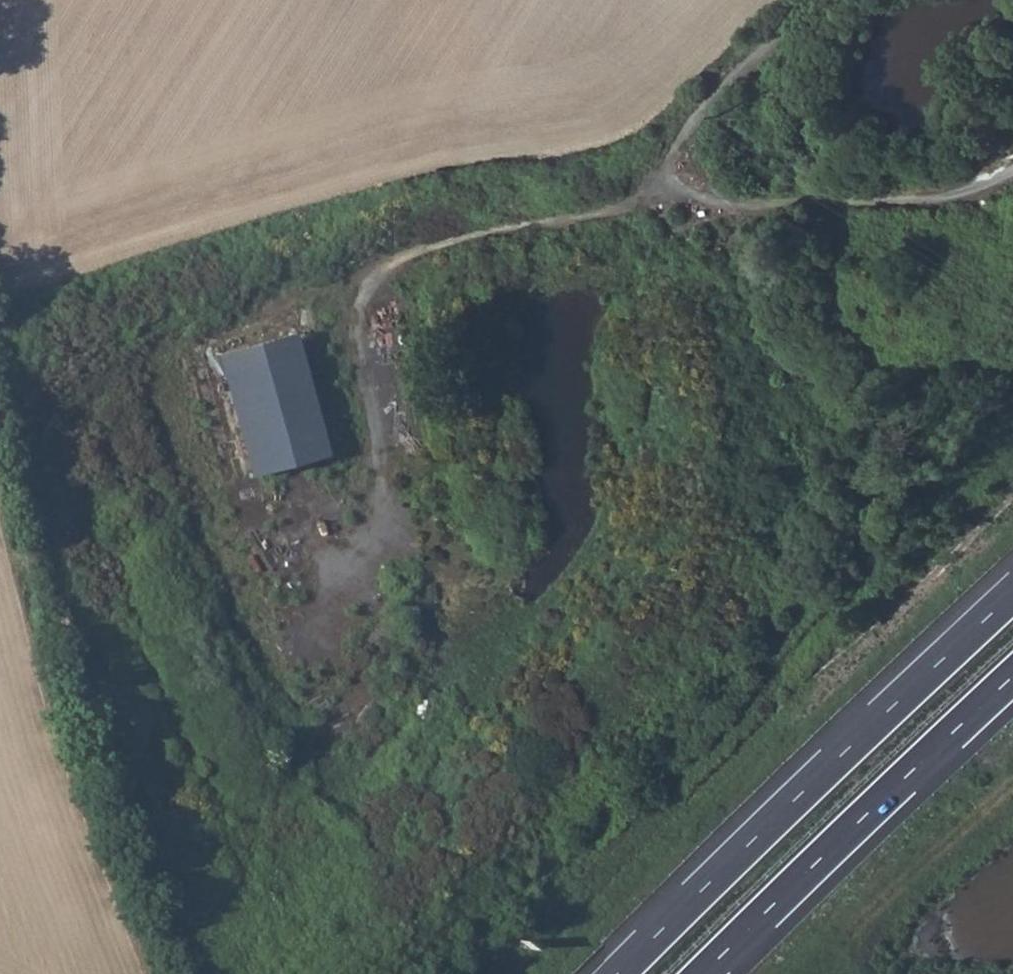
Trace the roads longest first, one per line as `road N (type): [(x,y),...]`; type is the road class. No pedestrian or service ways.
road 1 (motorway): [(1012,597),(620,973)]
road 2 (motorway): [(704,973),(1012,677)]

